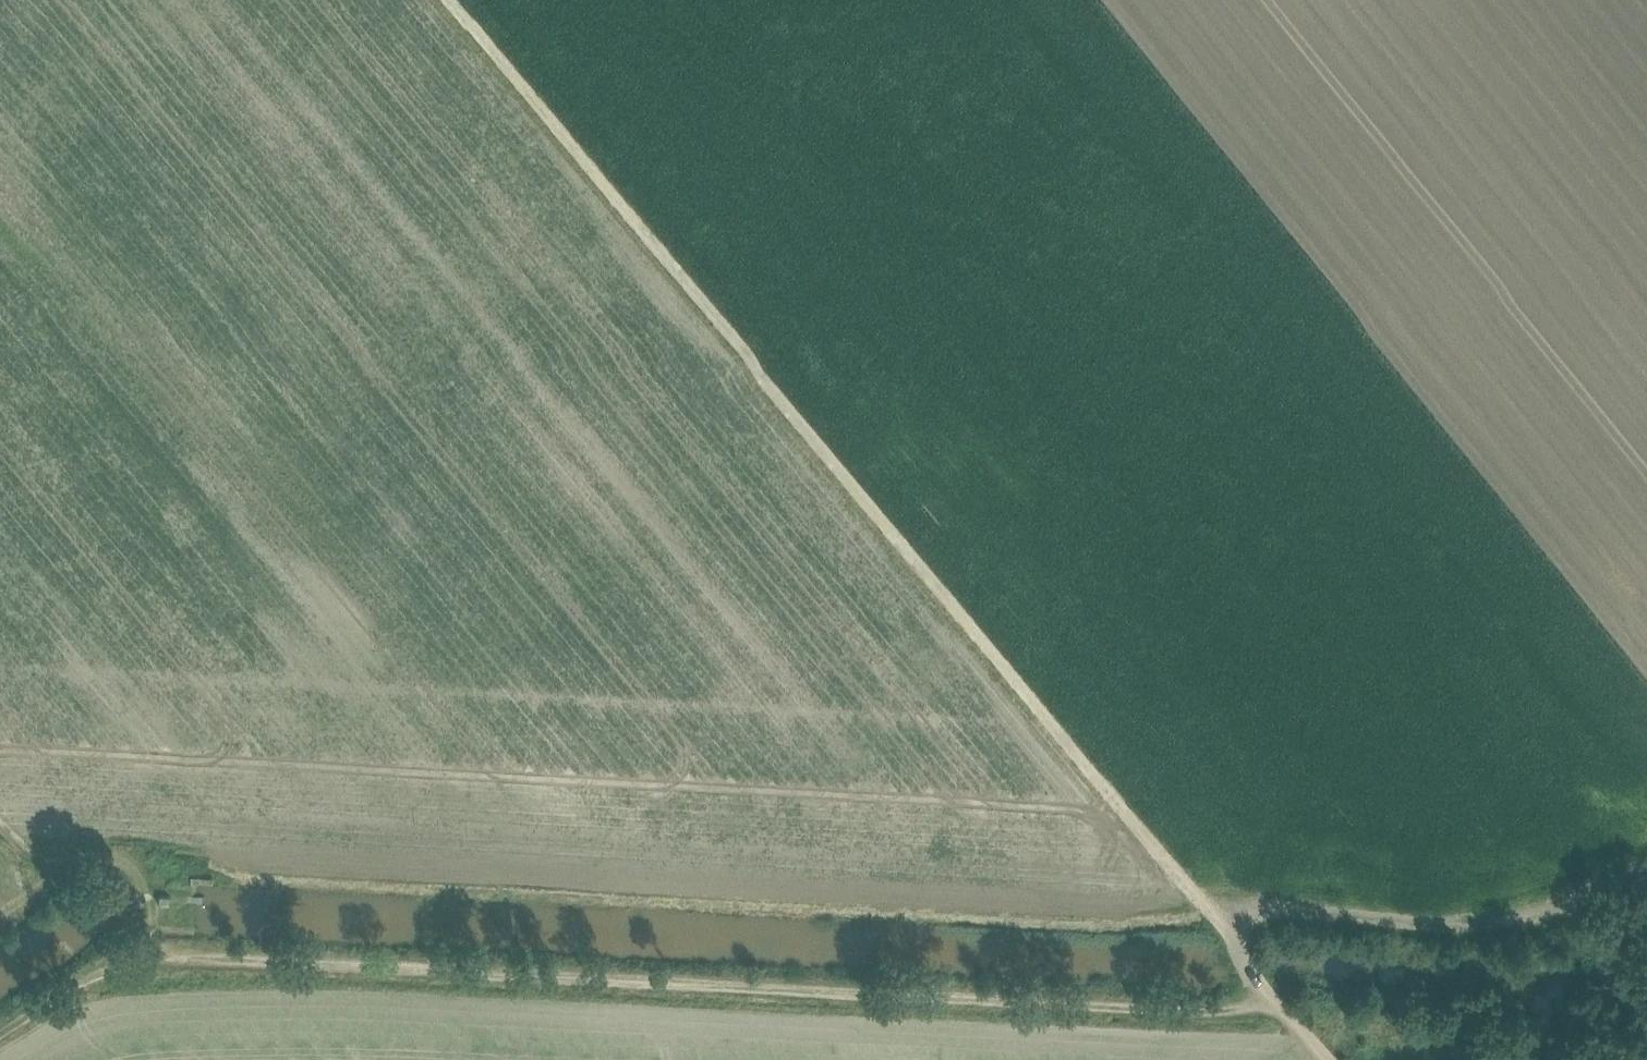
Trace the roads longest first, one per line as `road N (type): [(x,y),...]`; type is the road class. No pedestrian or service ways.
road 1 (track): [(445,0),(1281,1011)]

